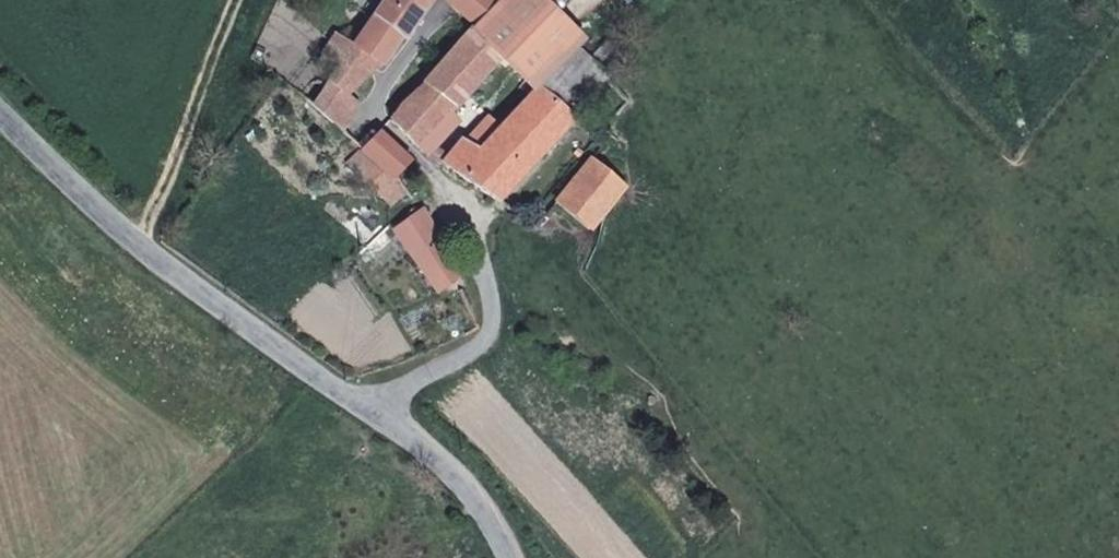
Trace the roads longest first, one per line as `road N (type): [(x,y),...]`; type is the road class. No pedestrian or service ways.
road 1 (unclassified): [(0,115),(150,265),(430,466),(501,557)]

